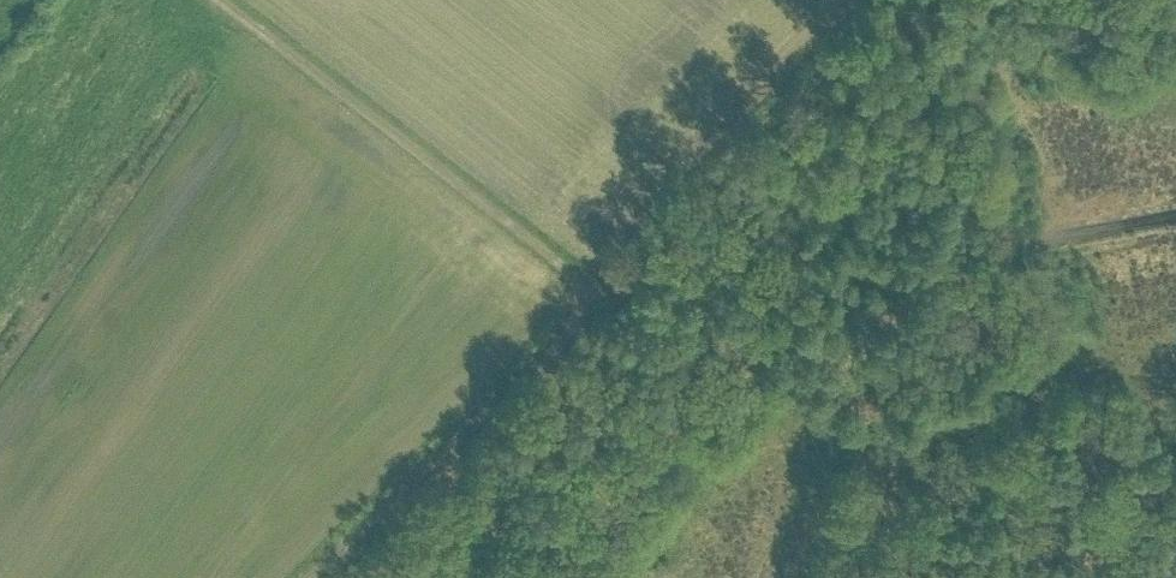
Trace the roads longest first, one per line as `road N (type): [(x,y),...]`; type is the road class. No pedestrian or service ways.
road 1 (track): [(1175,214),(717,293),(598,297)]
road 2 (track): [(598,297),(208,0)]
road 3 (track): [(894,0),(598,297)]
road 4 (track): [(598,297),(311,577)]

